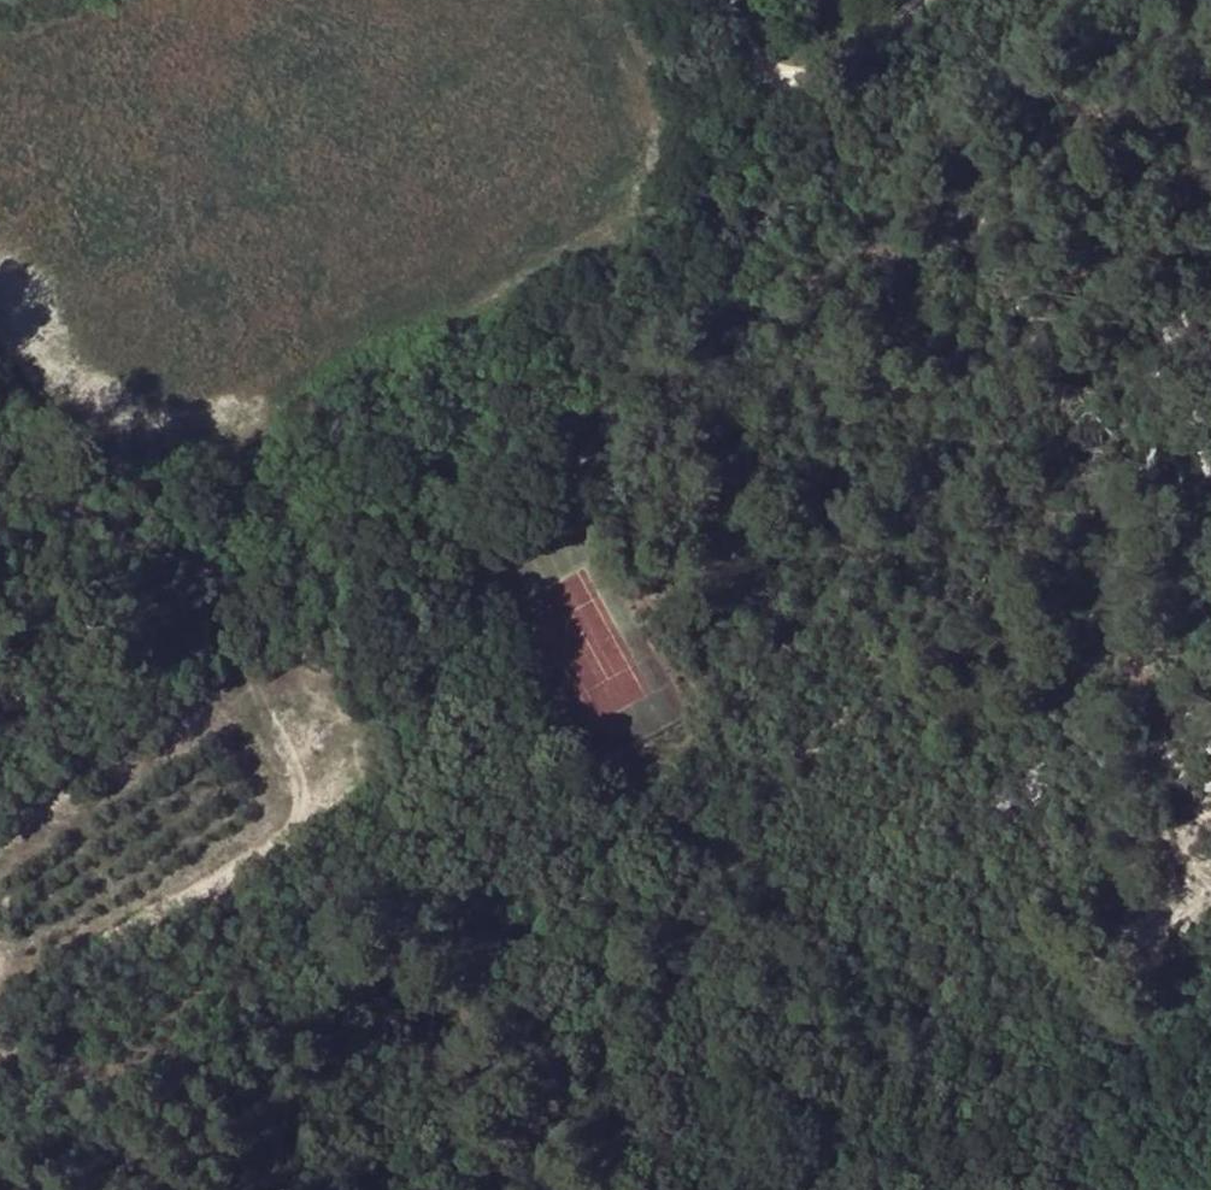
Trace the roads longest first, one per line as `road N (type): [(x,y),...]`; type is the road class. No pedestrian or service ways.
road 1 (track): [(0,830),(144,728),(289,673),(303,643),(243,577),(92,521),(0,471)]
road 2 (track): [(715,0),(799,94),(929,0)]

